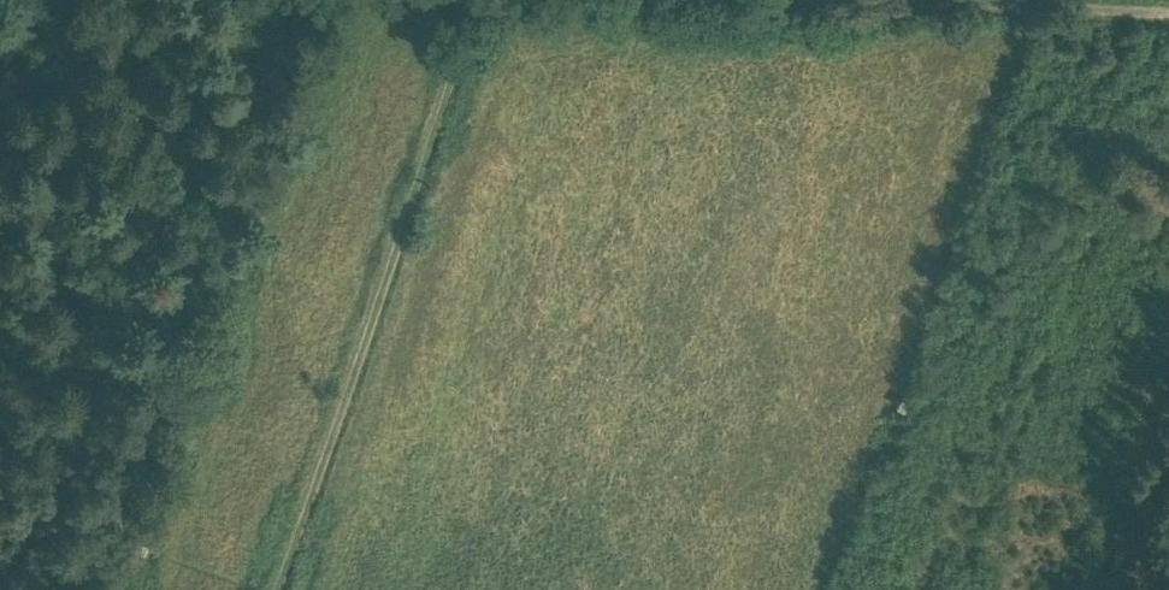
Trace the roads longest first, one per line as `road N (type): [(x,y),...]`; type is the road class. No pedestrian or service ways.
road 1 (track): [(277,589),(464,0)]
road 2 (track): [(1168,14),(707,0)]

